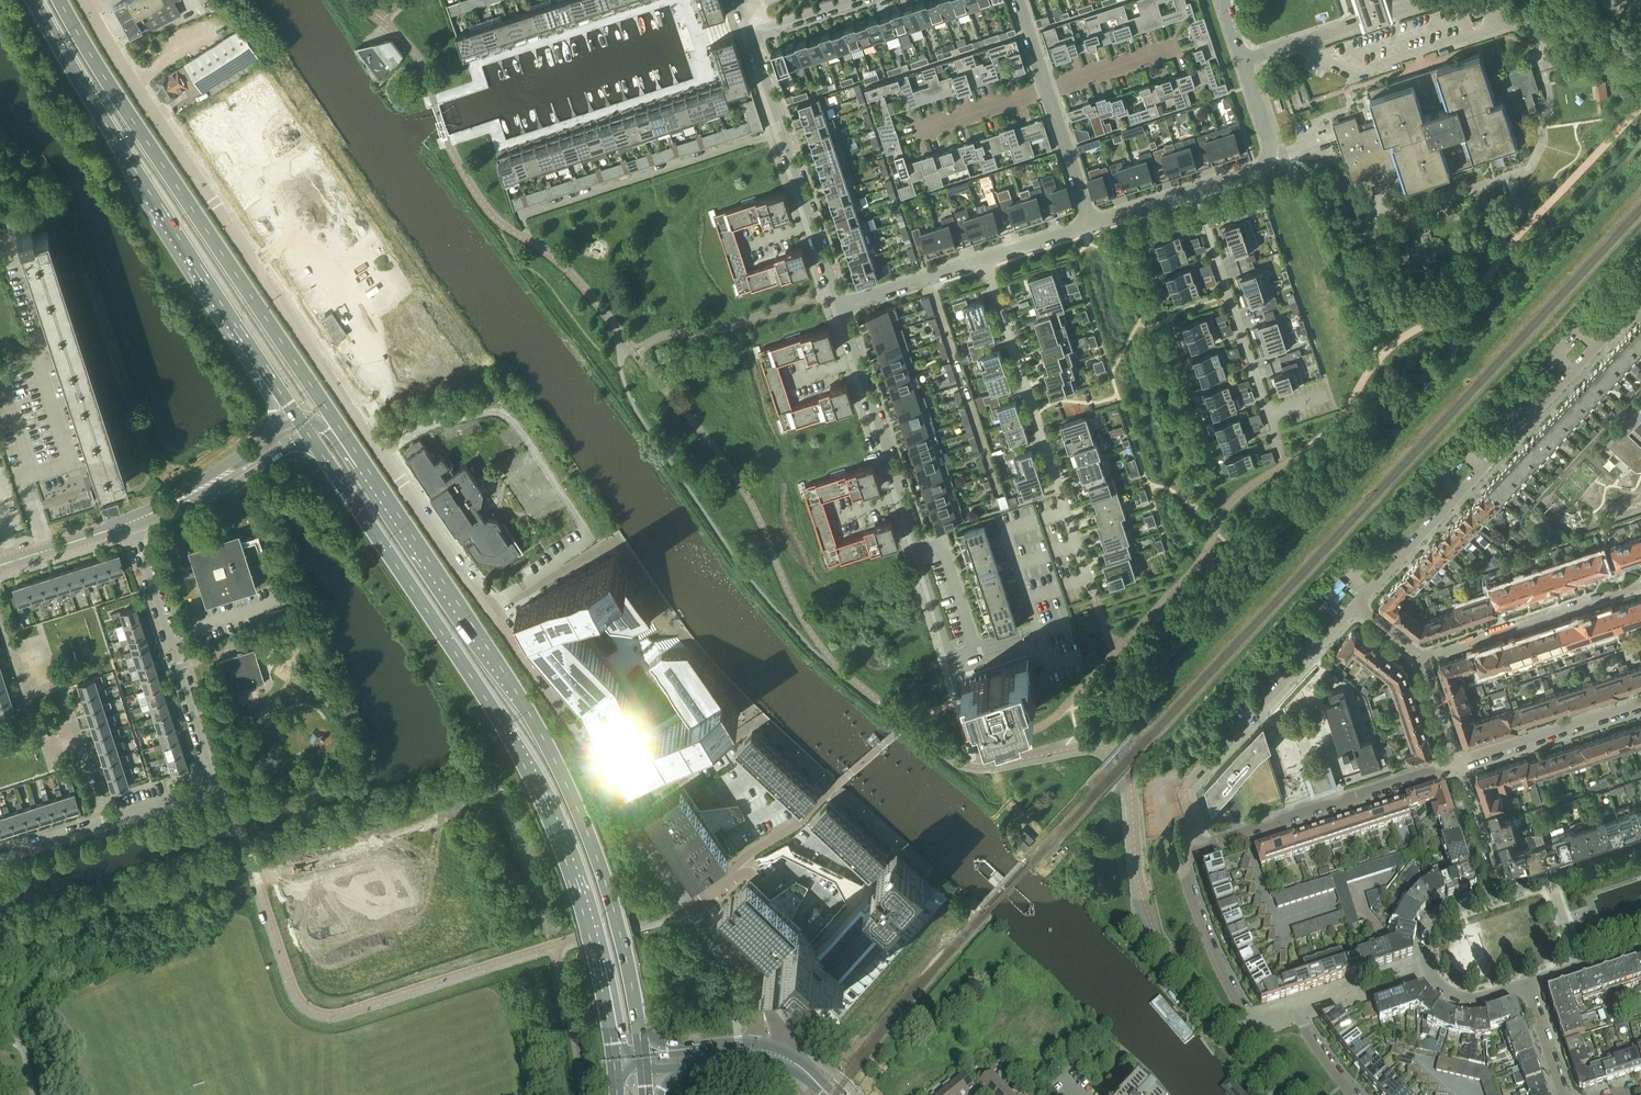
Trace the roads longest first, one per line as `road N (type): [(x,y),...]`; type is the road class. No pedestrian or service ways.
road 1 (unclassified): [(760,998),(746,966),(693,906),(461,572),(83,0)]
road 2 (trunk): [(314,442),(493,709),(535,788),(579,897),(614,1062)]
road 3 (trunk): [(643,1053),(608,889),(562,774),(517,693),(364,463)]
road 4 (trunk): [(364,463),(60,0)]
road 5 (residential): [(0,855),(194,794),(209,782),(130,523)]
road 6 (trunk): [(33,0),(263,366)]
road 7 (residential): [(1353,607),(1640,304)]
road 8 (residential): [(986,260),(1094,596)]
road 9 (residential): [(1202,843),(1188,786),(1353,607)]
road 10 (residential): [(837,303),(746,37)]
road 11 (residential): [(1197,191),(1280,450)]
road 12 (residential): [(1456,763),(1202,843)]
road 13 (residential): [(917,553),(837,303)]
road 14 (residential): [(1294,1010),(1249,1024),(1200,921),(1186,867),(1192,848),(1202,843)]
road 15 (residential): [(1640,586),(1424,659)]
road 16 (residential): [(1243,59),(1433,0)]
road 17 (residential): [(1456,763),(1640,704)]
road 18 (residential): [(1243,59),(1270,158),(1197,191)]
road 19 (residential): [(986,260),(837,303)]
road 20 (residential): [(1640,848),(1501,894)]
road 21 (residential): [(1048,89),(1092,224)]
road 22 (residential): [(978,652),(952,661),(917,553)]
road 23 (residential): [(1048,89),(915,132)]
road 24 (residential): [(1180,46),(1048,89)]
road 25 (residential): [(917,553),(941,545),(978,652)]
road 26 (residential): [(1456,763),(1501,894)]
road 27 (tertiary): [(0,565),(130,523)]
road 28 (residential): [(746,37),(867,0)]
road 29 (tertiary): [(200,488),(288,443),(314,442)]
road 30 (residential): [(1525,982),(1640,944)]

